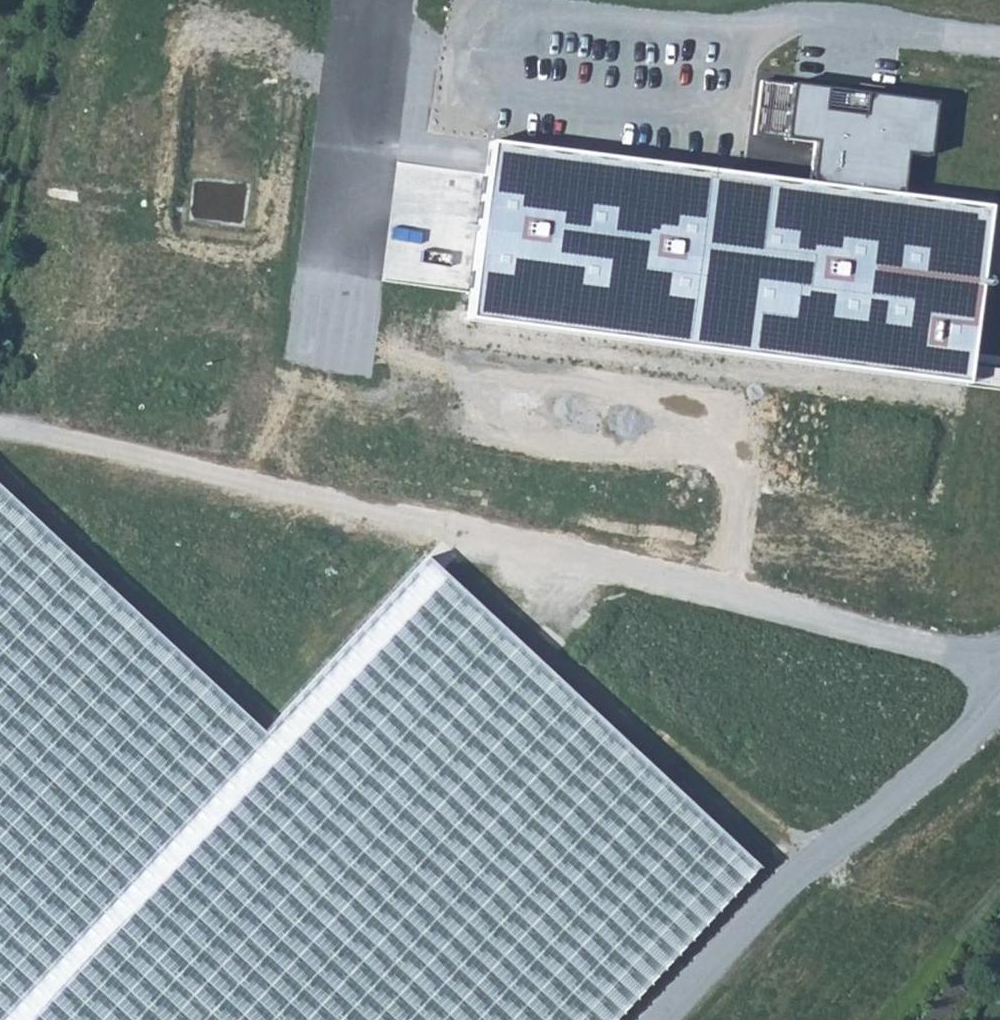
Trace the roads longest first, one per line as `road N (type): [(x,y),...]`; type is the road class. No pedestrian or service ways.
road 1 (track): [(999,663),(713,587),(0,434)]

